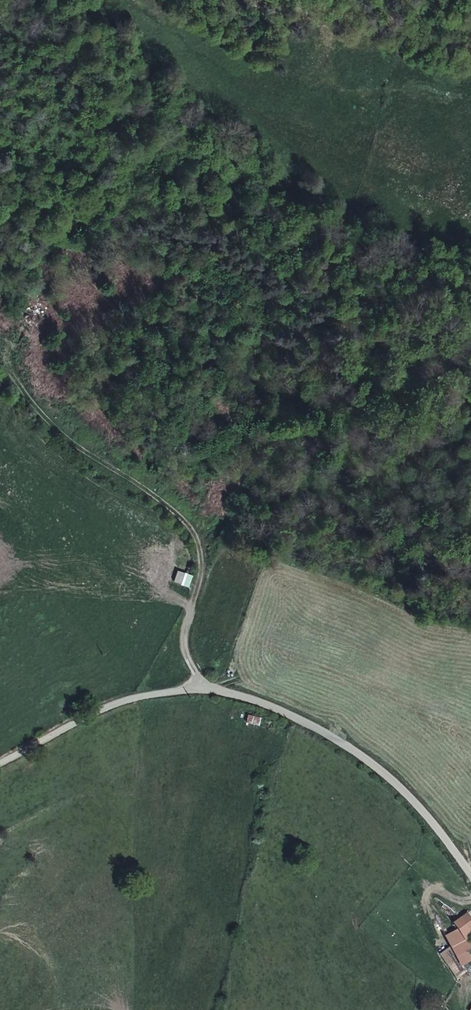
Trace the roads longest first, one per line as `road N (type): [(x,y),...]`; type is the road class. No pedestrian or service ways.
road 1 (unclassified): [(470,876),(438,830),(346,746),(279,710),(225,694),(132,700),(0,766)]
road 2 (track): [(212,692),(193,671),(186,632),(207,554),(198,535),(51,437),(0,375)]
road 3 (track): [(470,61),(283,0)]

